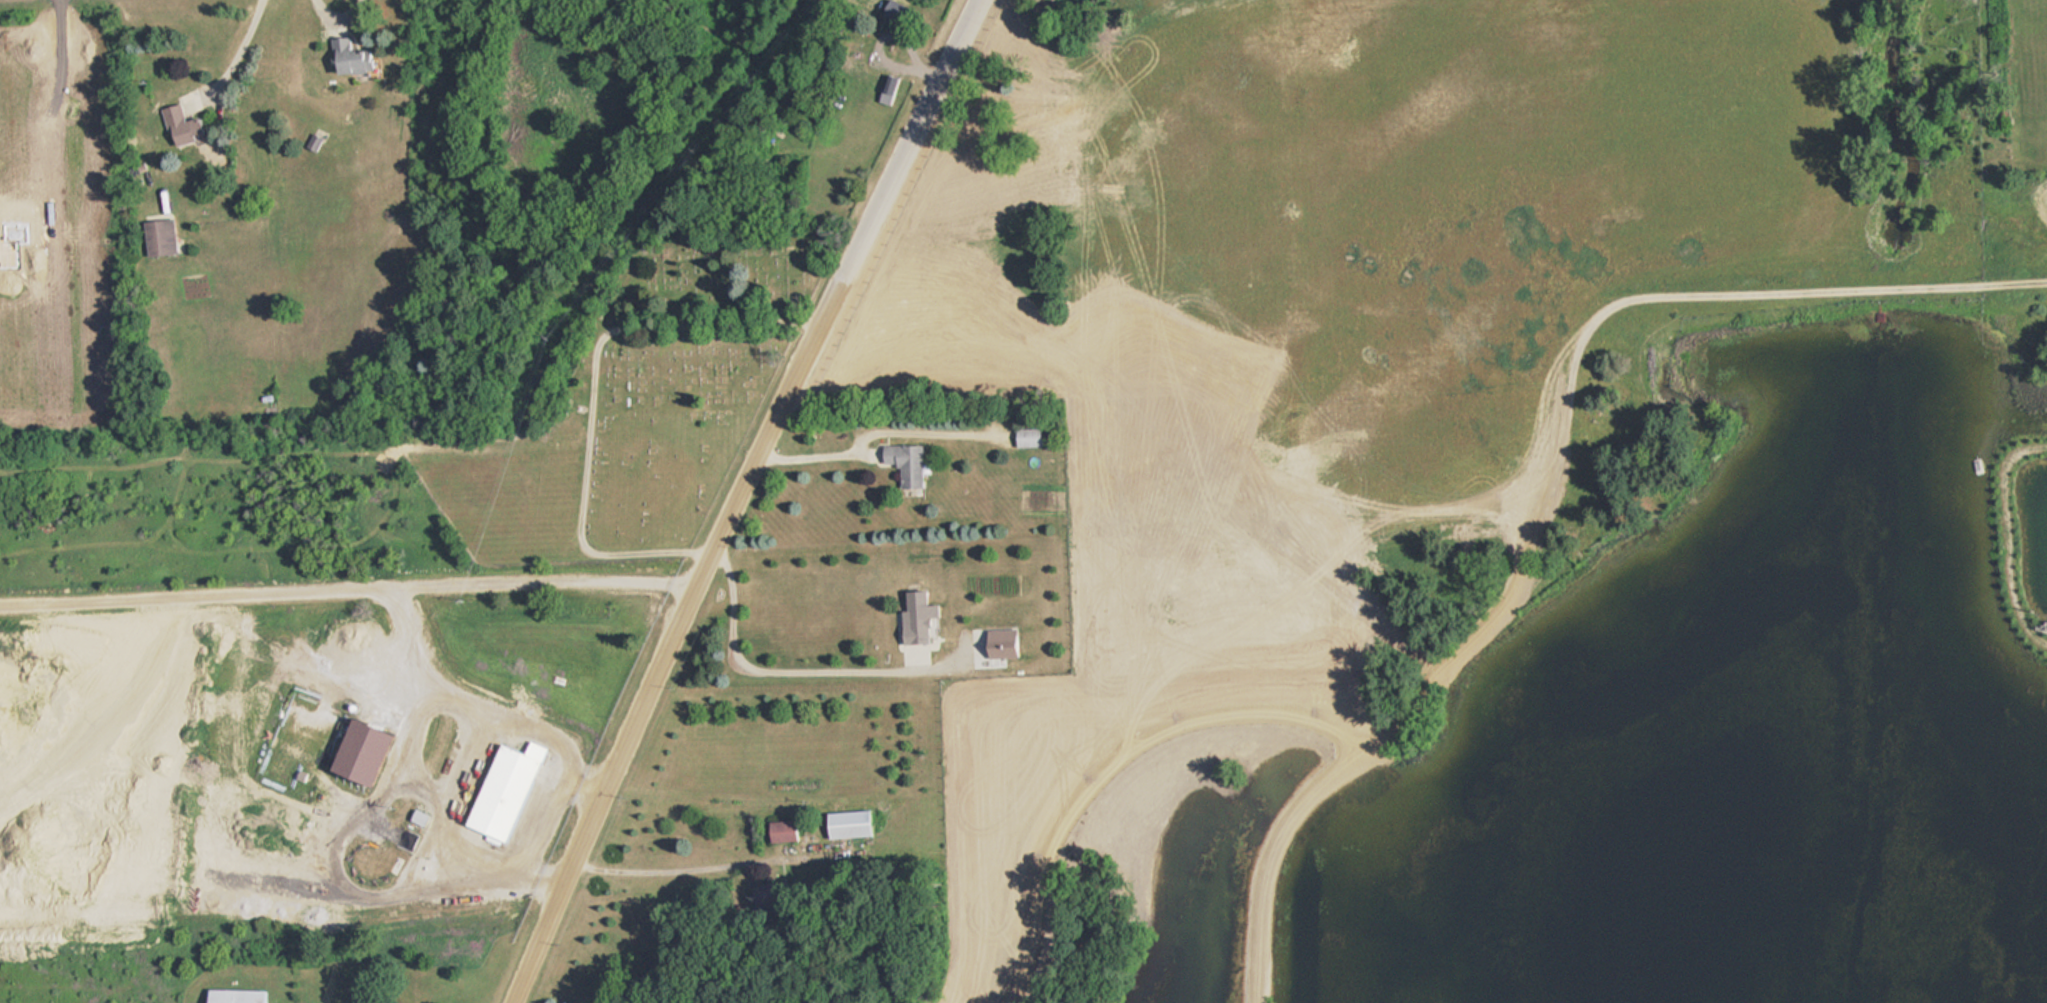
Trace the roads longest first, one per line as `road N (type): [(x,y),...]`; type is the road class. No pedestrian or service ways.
road 1 (residential): [(511,1002),(706,550),(842,280)]
road 2 (residential): [(842,280),(977,0)]

